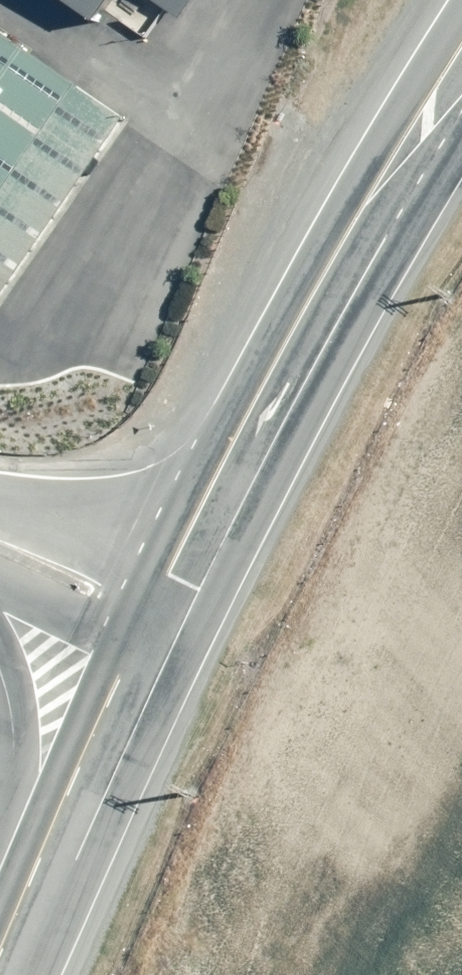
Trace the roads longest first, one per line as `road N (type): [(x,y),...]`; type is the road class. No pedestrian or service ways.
road 1 (secondary): [(147,616),(242,426),(407,137)]
road 2 (secondary): [(0,959),(147,616)]
road 3 (unclassified): [(147,616),(0,544)]
road 4 (secondary): [(0,823),(12,766),(0,682)]
road 5 (secondary): [(407,137),(461,27)]

